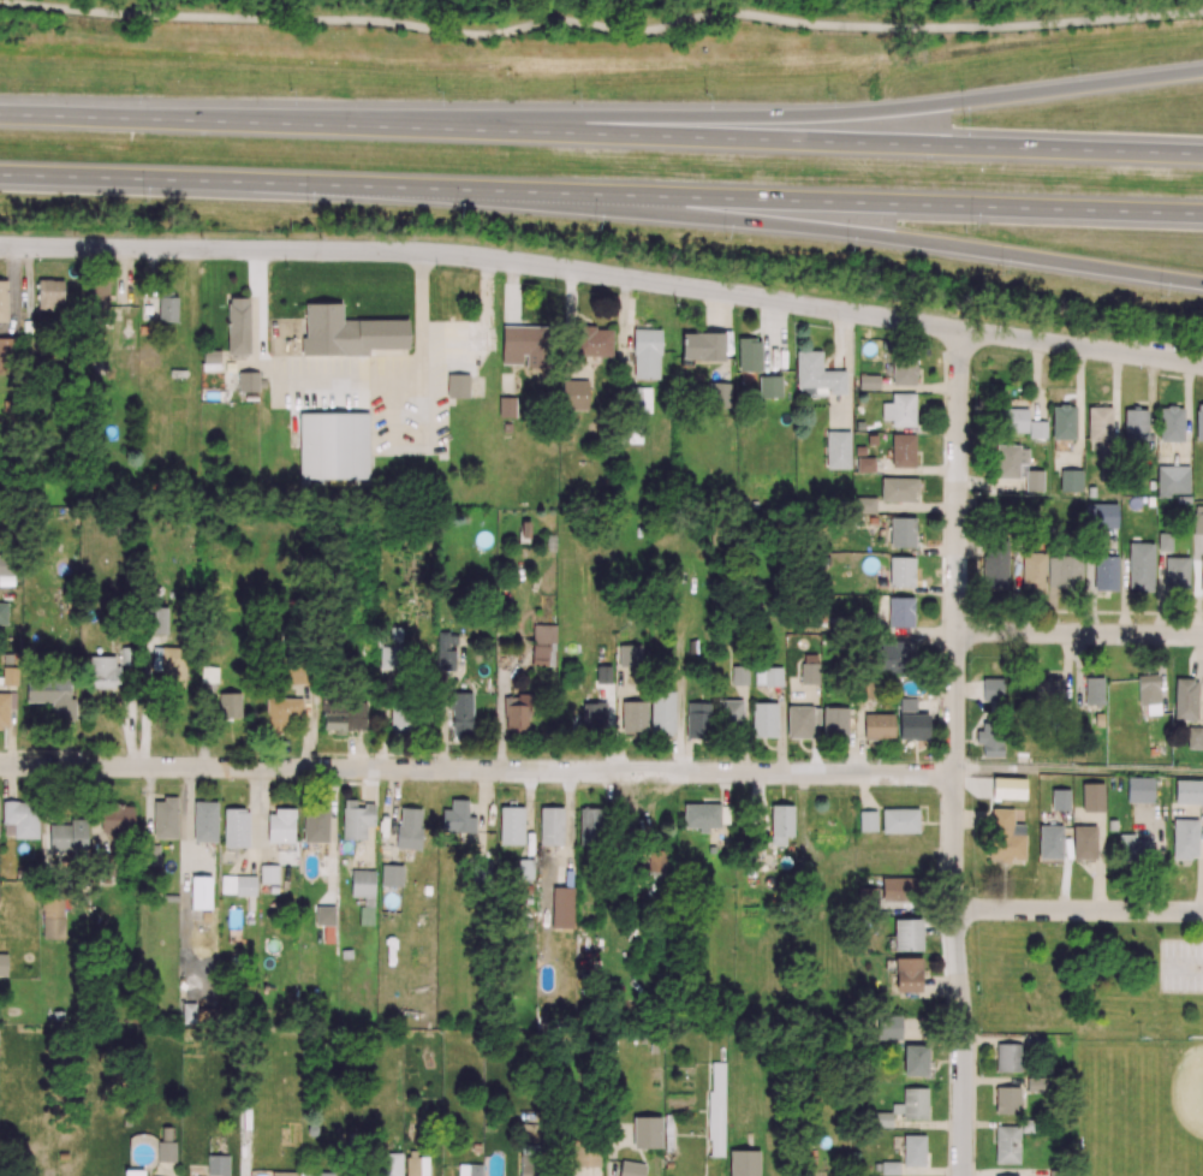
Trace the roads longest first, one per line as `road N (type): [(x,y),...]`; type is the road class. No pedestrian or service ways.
road 1 (residential): [(1202,365),(486,259),(0,247)]
road 2 (motorway): [(1202,155),(0,112)]
road 3 (motorway): [(0,176),(1202,215)]
road 4 (residential): [(955,776),(0,766)]
road 5 (residential): [(963,1175),(954,856),(960,329)]
road 6 (motorway): [(1202,71),(882,114),(477,129)]
road 7 (motorway): [(517,194),(1202,285)]
road 8 (residential): [(1202,913),(955,909)]
road 9 (residential): [(1202,637),(957,631)]

